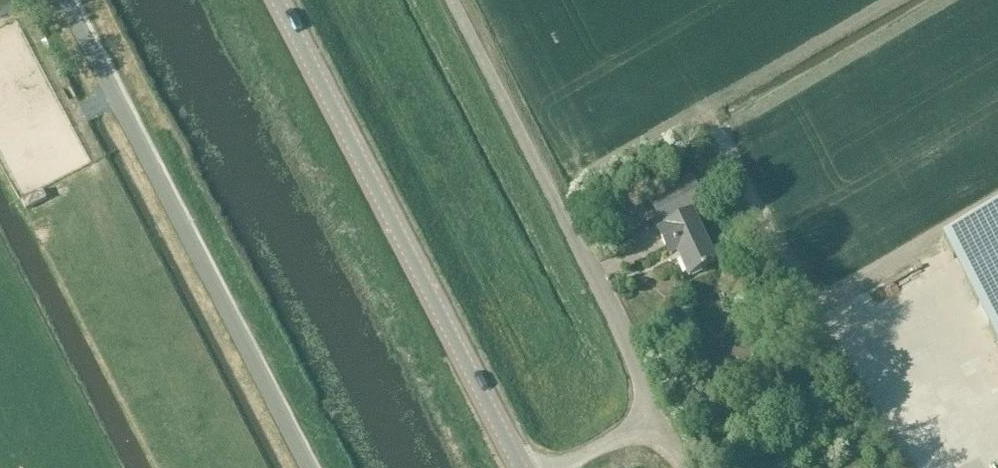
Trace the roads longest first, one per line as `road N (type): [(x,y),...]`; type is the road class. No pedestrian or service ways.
road 1 (unclassified): [(311,467),(65,0)]
road 2 (tertiary): [(521,467),(278,0)]
road 3 (unclassified): [(660,418),(447,0)]

